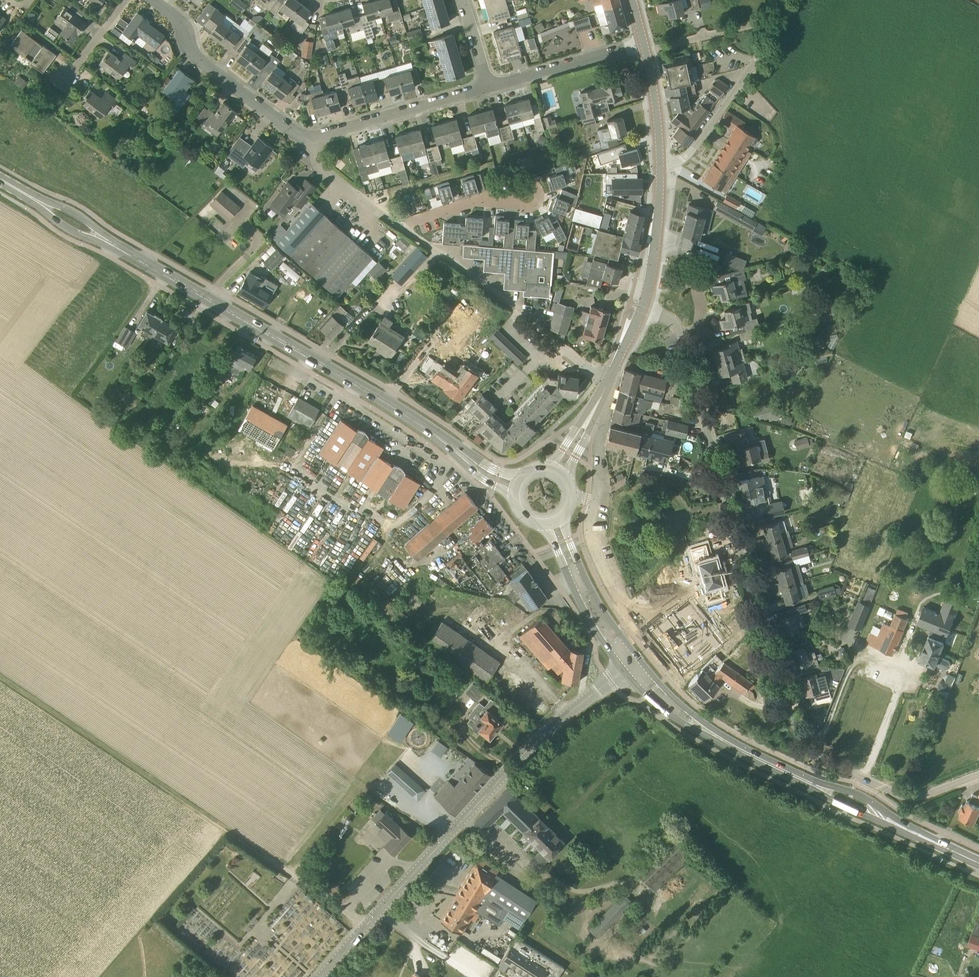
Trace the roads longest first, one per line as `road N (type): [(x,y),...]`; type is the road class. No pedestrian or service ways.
road 1 (residential): [(642,308),(679,323),(787,713),(811,755)]
road 2 (track): [(363,929),(0,676)]
road 3 (tertiary): [(321,976),(523,755),(623,669)]
road 4 (primary): [(463,456),(392,405),(102,238)]
road 5 (residential): [(559,346),(488,286),(311,162),(310,136)]
road 6 (unclassified): [(662,167),(682,164),(796,0)]
road 7 (residential): [(310,136),(193,57),(178,18),(154,0)]
road 8 (residential): [(310,136),(488,87)]
road 9 (unclassified): [(811,755),(905,797),(978,777)]
road 10 (primary): [(545,524),(576,597),(623,669)]
road 11 (residential): [(488,87),(644,43)]
road 12 (primary): [(638,658),(588,583),(563,517)]
road 13 (secondary): [(642,308),(662,167)]
road 14 (primary): [(704,728),(816,786)]
road 15 (secondary): [(662,167),(644,43)]

